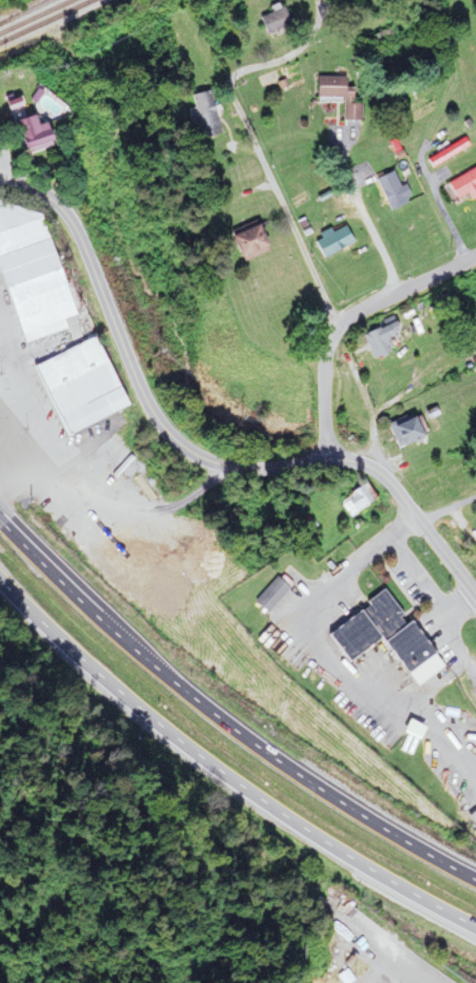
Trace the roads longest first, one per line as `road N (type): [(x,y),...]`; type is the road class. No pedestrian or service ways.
road 1 (tertiary): [(475,594),(382,471),(363,459),(329,455),(235,467),(181,444),(156,415),(81,234),(42,191),(0,178)]
road 2 (trunk): [(475,880),(358,815),(239,734),(117,636),(0,521)]
road 3 (trunk): [(0,580),(182,743),(359,861),(475,926)]
road 4 (residential): [(342,323),(229,89),(232,76),(305,45),(318,2)]
road 5 (residential): [(329,455),(324,366),(337,328),(475,257)]
road 6 (residential): [(421,982),(325,905)]

